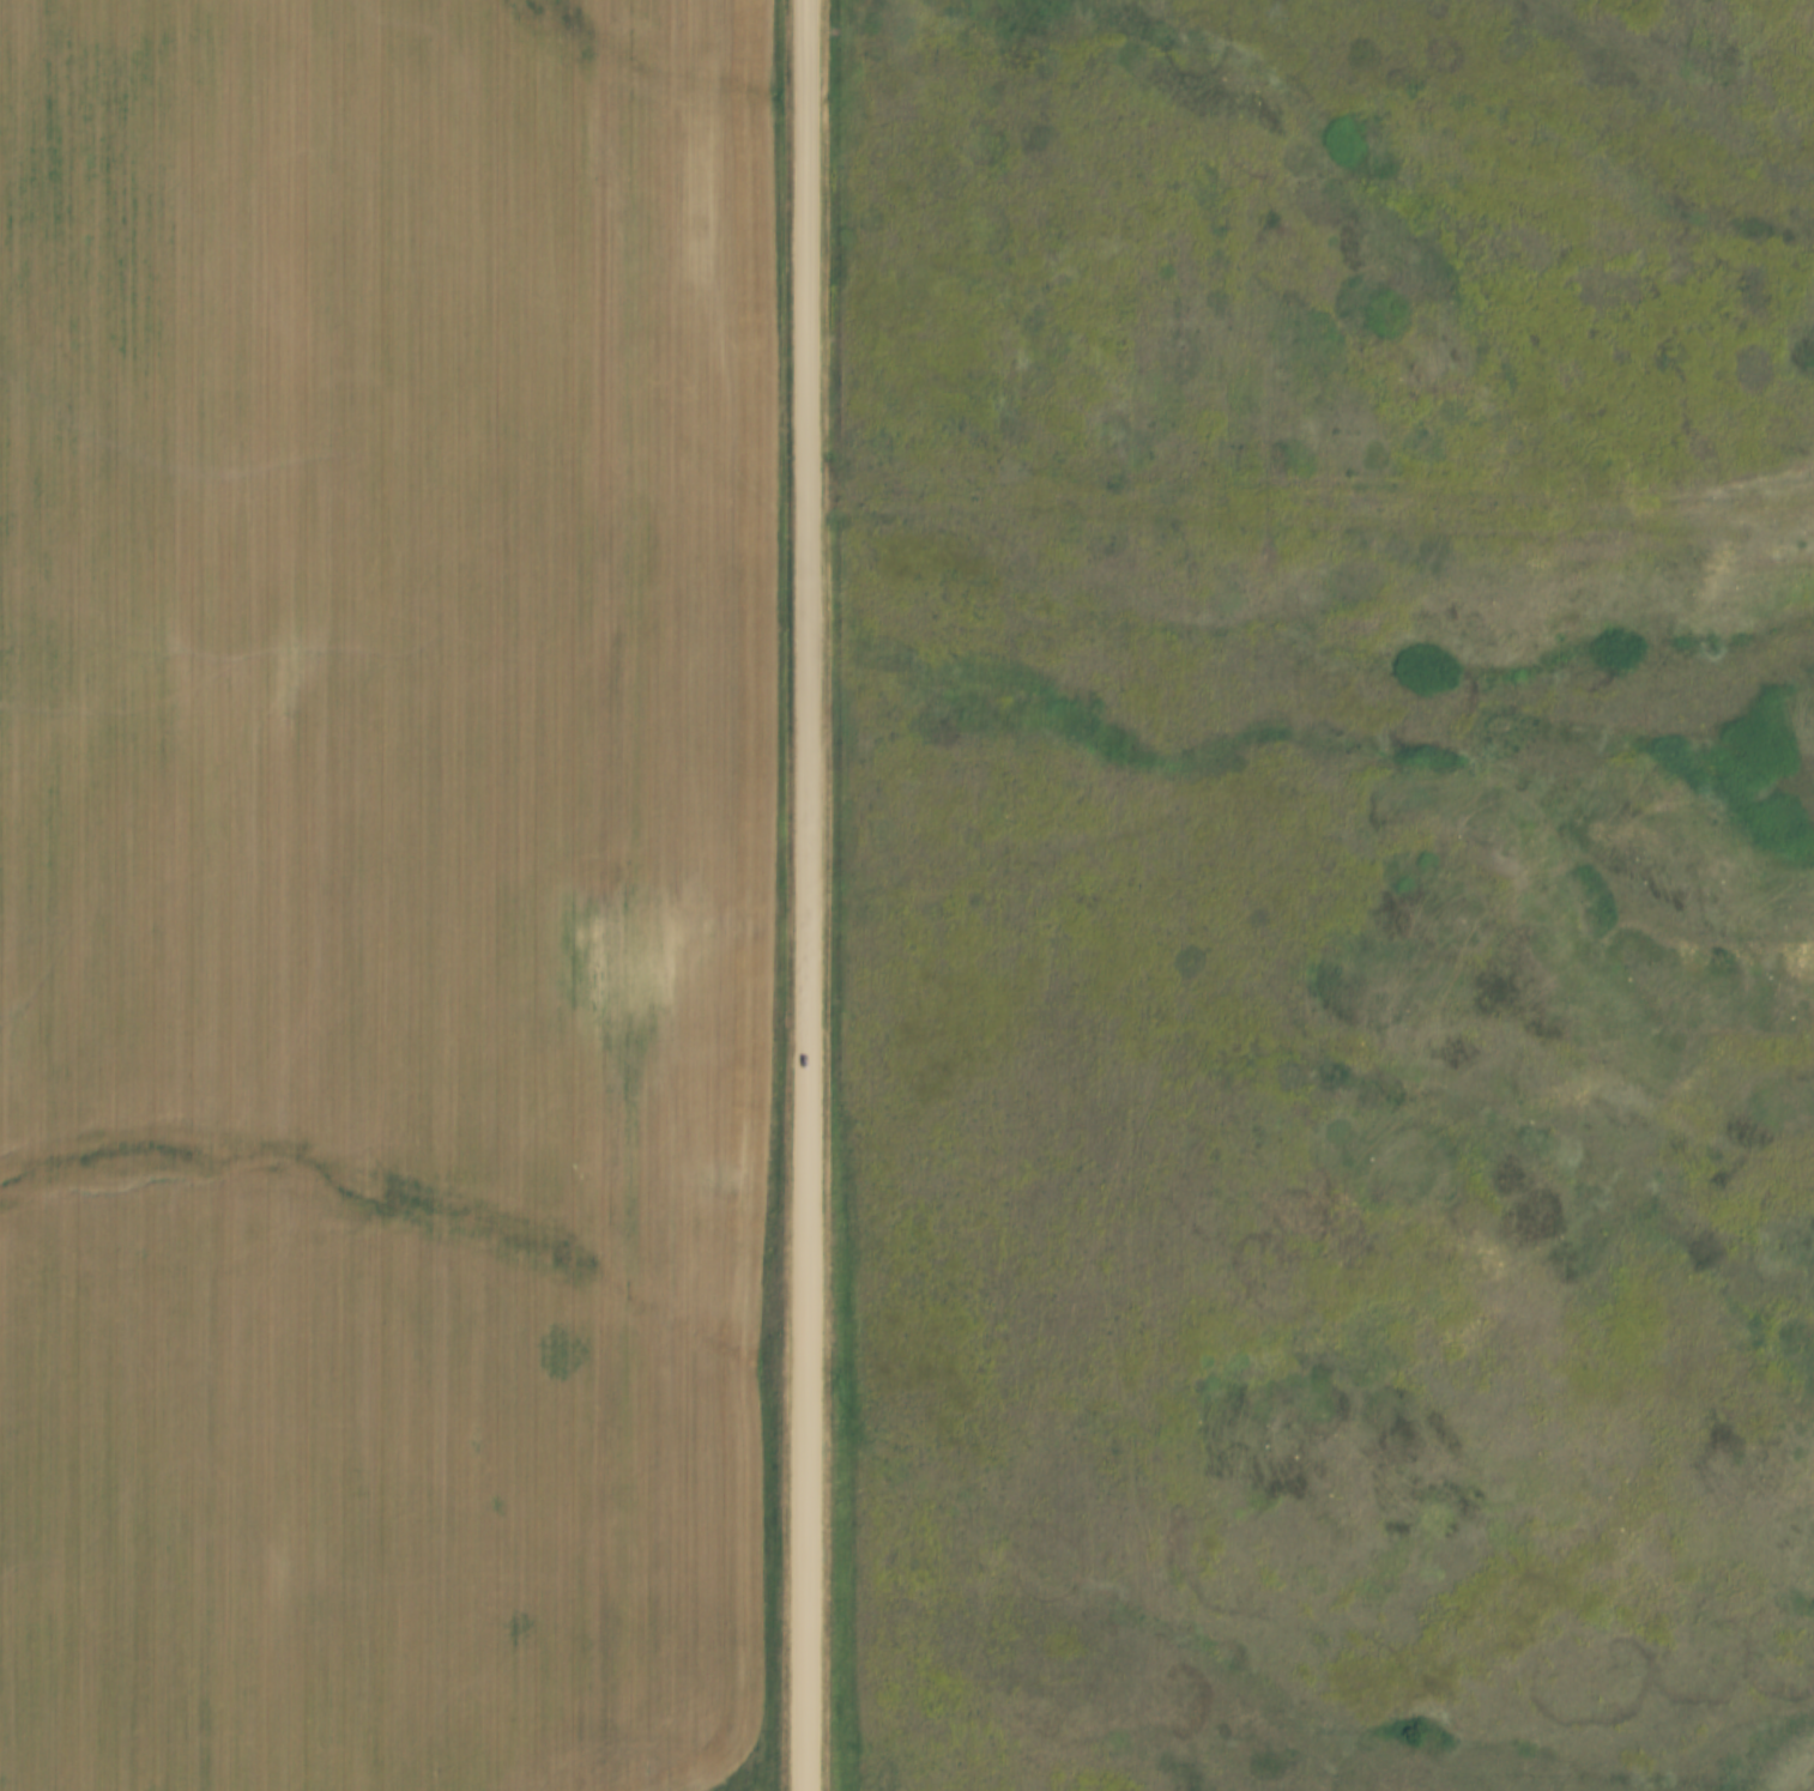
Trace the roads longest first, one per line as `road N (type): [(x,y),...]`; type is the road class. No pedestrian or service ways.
road 1 (tertiary): [(803,1790),(814,1078),(805,0)]

